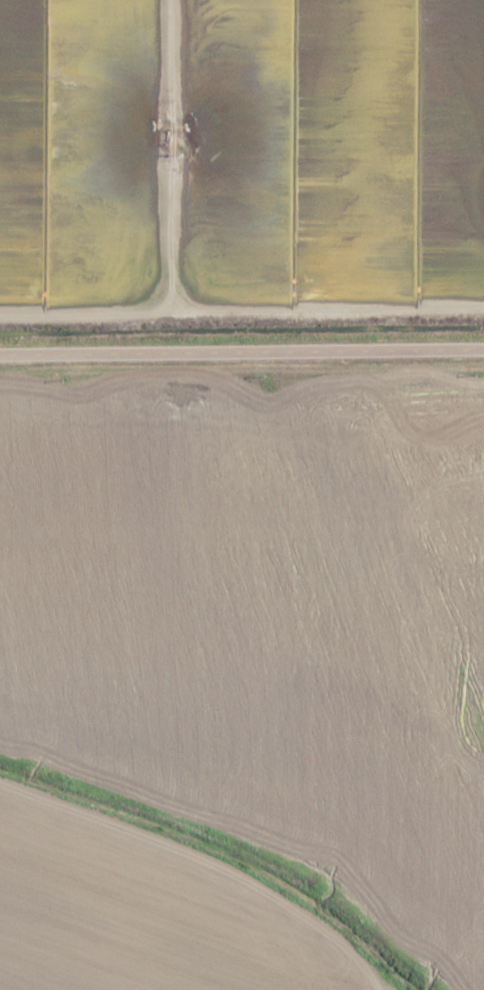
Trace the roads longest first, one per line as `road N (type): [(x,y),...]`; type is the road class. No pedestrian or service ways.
road 1 (residential): [(0,352),(483,347)]

